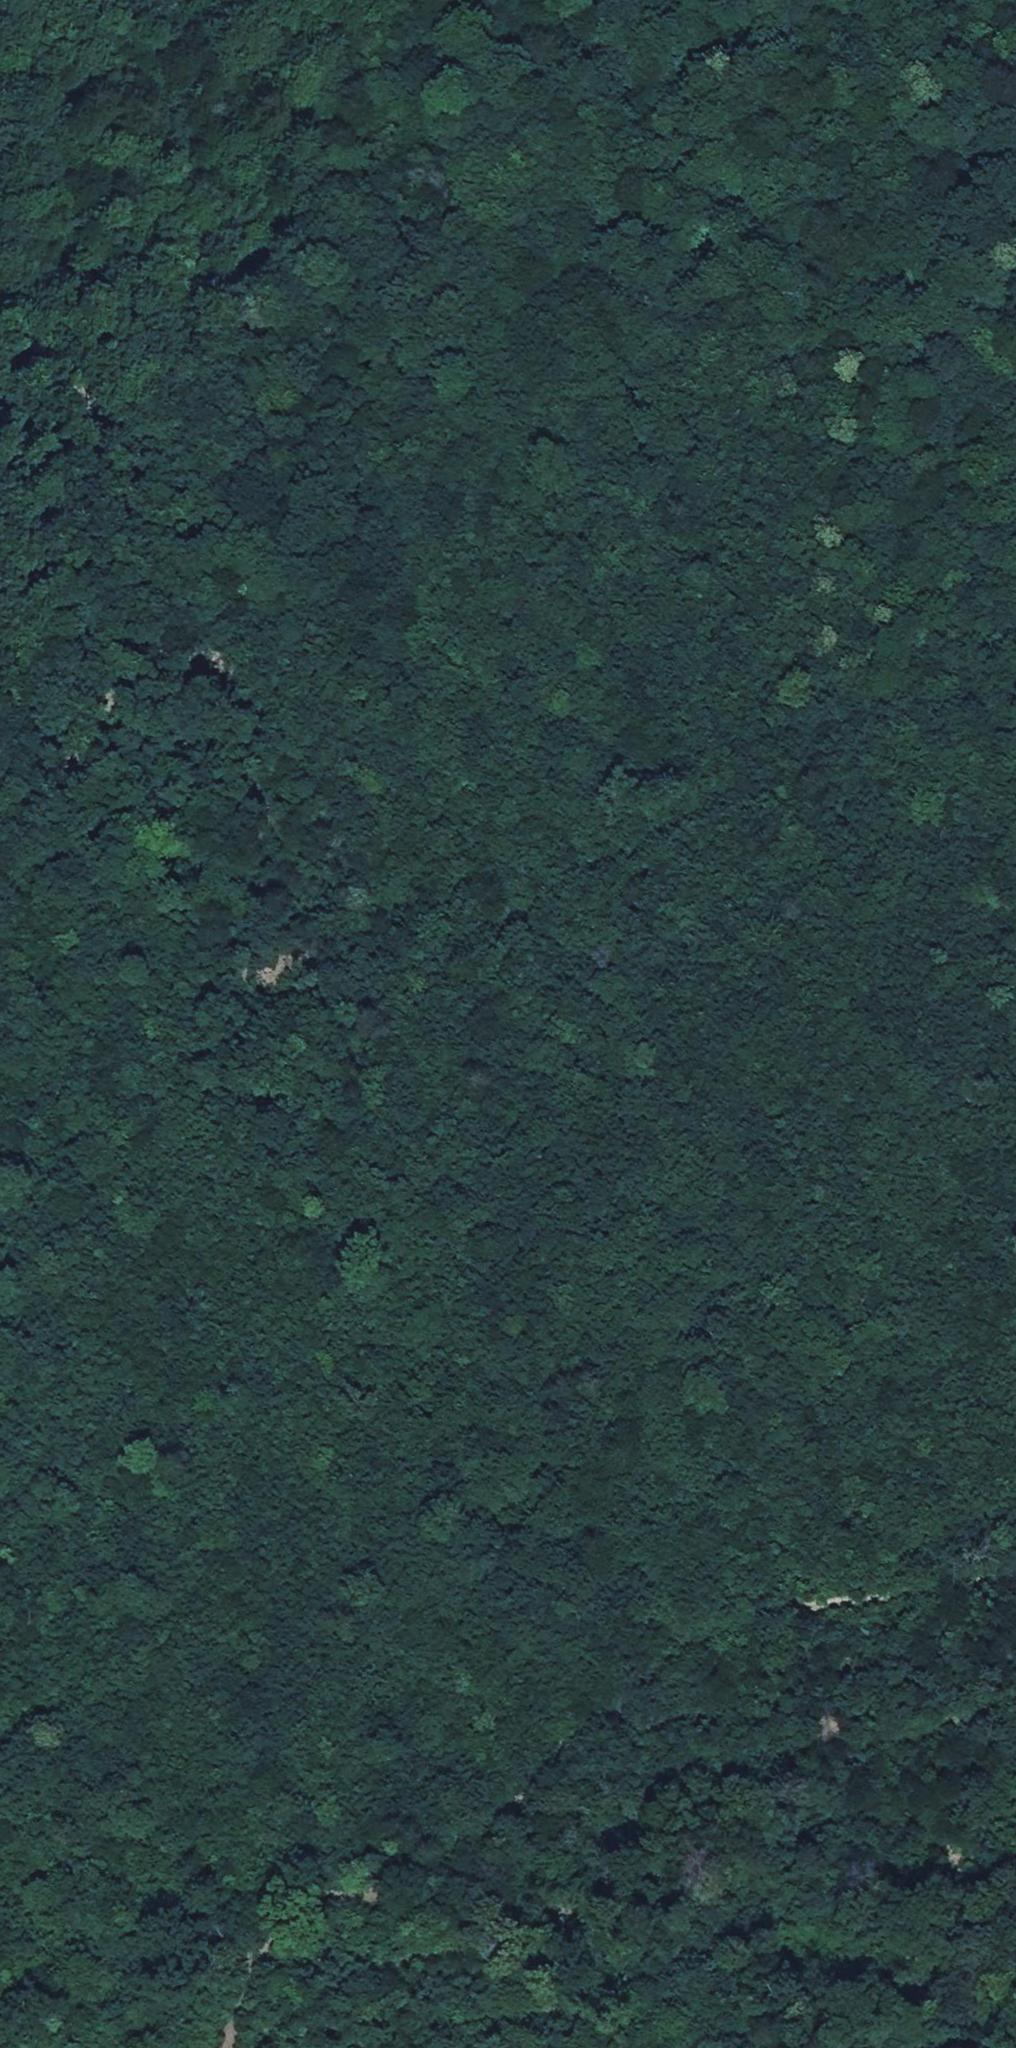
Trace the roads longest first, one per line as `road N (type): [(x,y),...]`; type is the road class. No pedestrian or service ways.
road 1 (track): [(1015,1574),(778,1613),(693,1645),(622,1694),(468,1833),(401,1879),(123,1954),(0,1977)]
road 2 (track): [(284,1907),(250,1966),(227,2047)]

